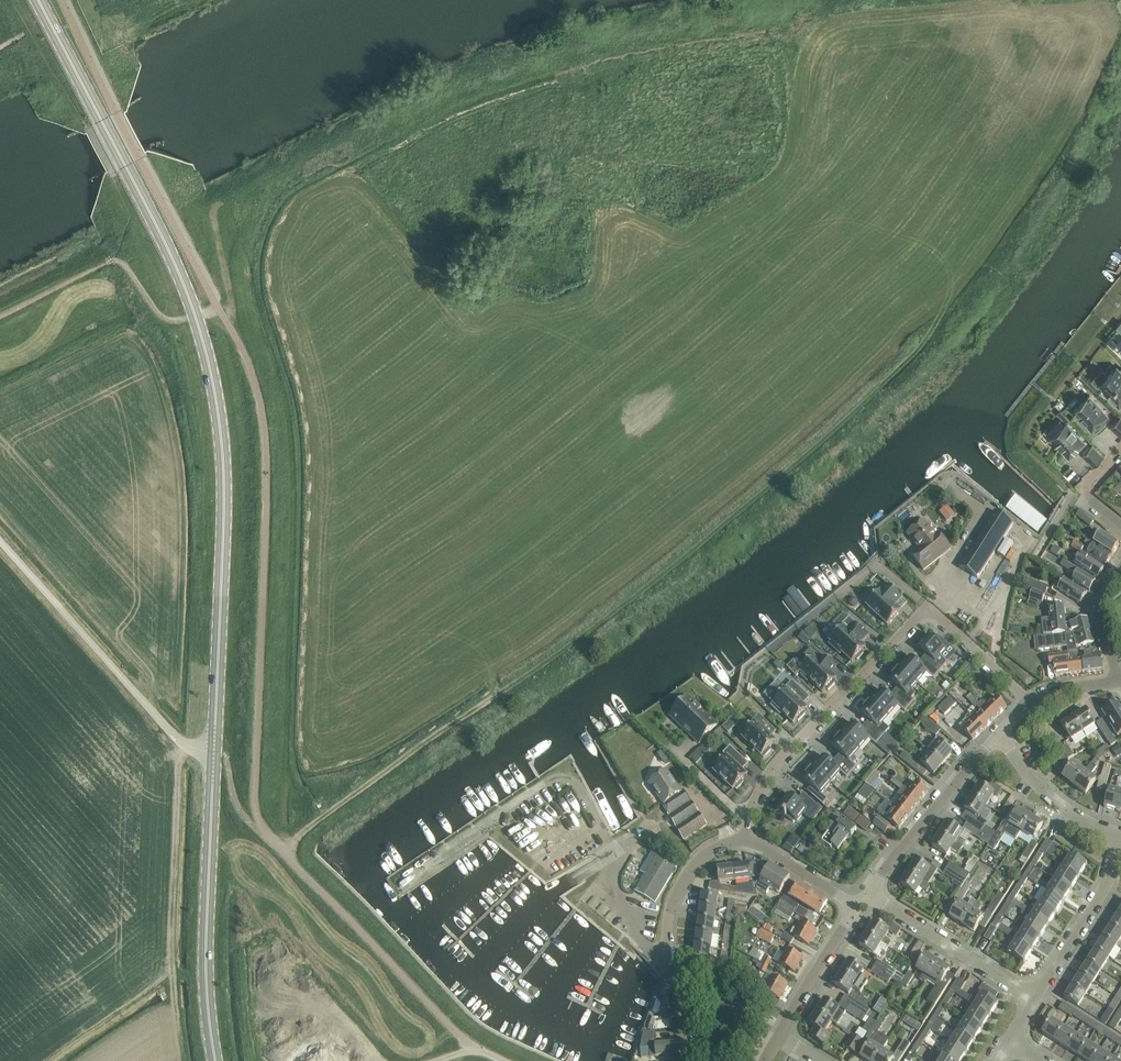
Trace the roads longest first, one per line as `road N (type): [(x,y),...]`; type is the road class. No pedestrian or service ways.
road 1 (tertiary): [(39,0),(182,277),(206,349),(224,465),(214,754)]
road 2 (residential): [(751,812),(784,755),(924,612),(938,615),(1031,702)]
road 3 (tertiary): [(214,754),(204,1001),(217,1060)]
road 4 (unclassified): [(214,754),(187,747),(0,541)]
road 5 (track): [(0,313),(116,255),(172,315),(221,308)]
road 6 (residential): [(687,1060),(669,949),(673,898),(699,856),(744,840)]
road 7 (residential): [(868,892),(999,734)]
road 8 (residential): [(1034,998),(868,892)]
road 9 (residential): [(1034,998),(1103,889),(1120,833)]
road 10 (residential): [(1120,833),(1073,815),(999,734)]
road 11 (residential): [(780,1034),(857,907)]
road 12 (residential): [(744,840),(857,907)]
road 13 (residential): [(1118,681),(1099,610),(1120,568)]

